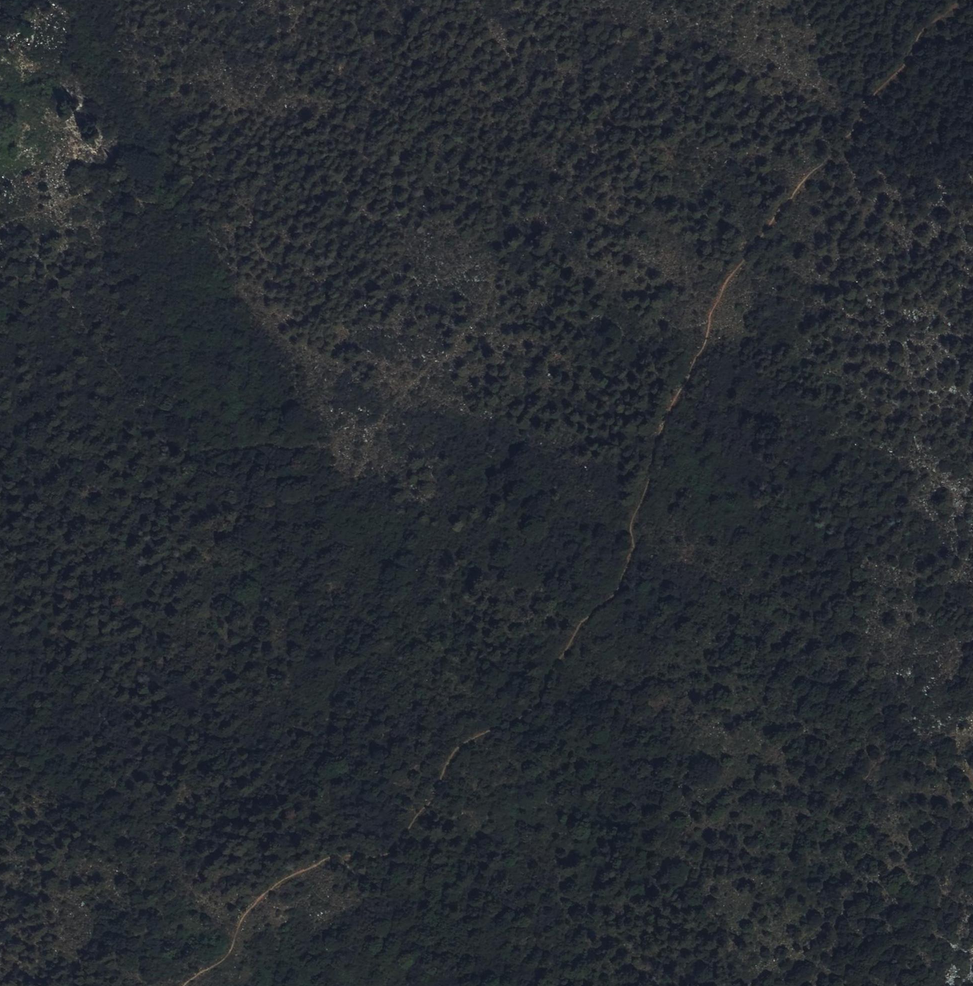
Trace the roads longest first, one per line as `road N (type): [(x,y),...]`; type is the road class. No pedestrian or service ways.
road 1 (motorway): [(860,0),(972,368)]
road 2 (motorway): [(972,251),(897,0)]

